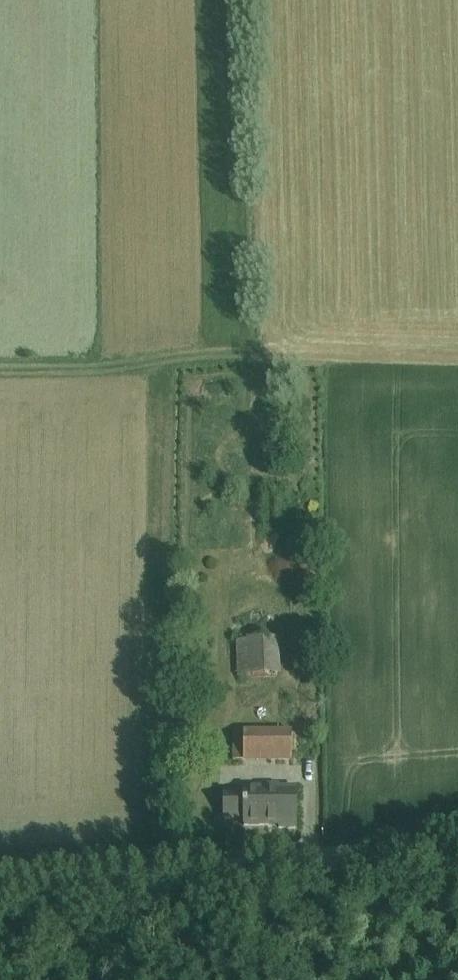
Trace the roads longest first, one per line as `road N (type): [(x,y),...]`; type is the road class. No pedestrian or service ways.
road 1 (residential): [(457,848),(0,903)]

